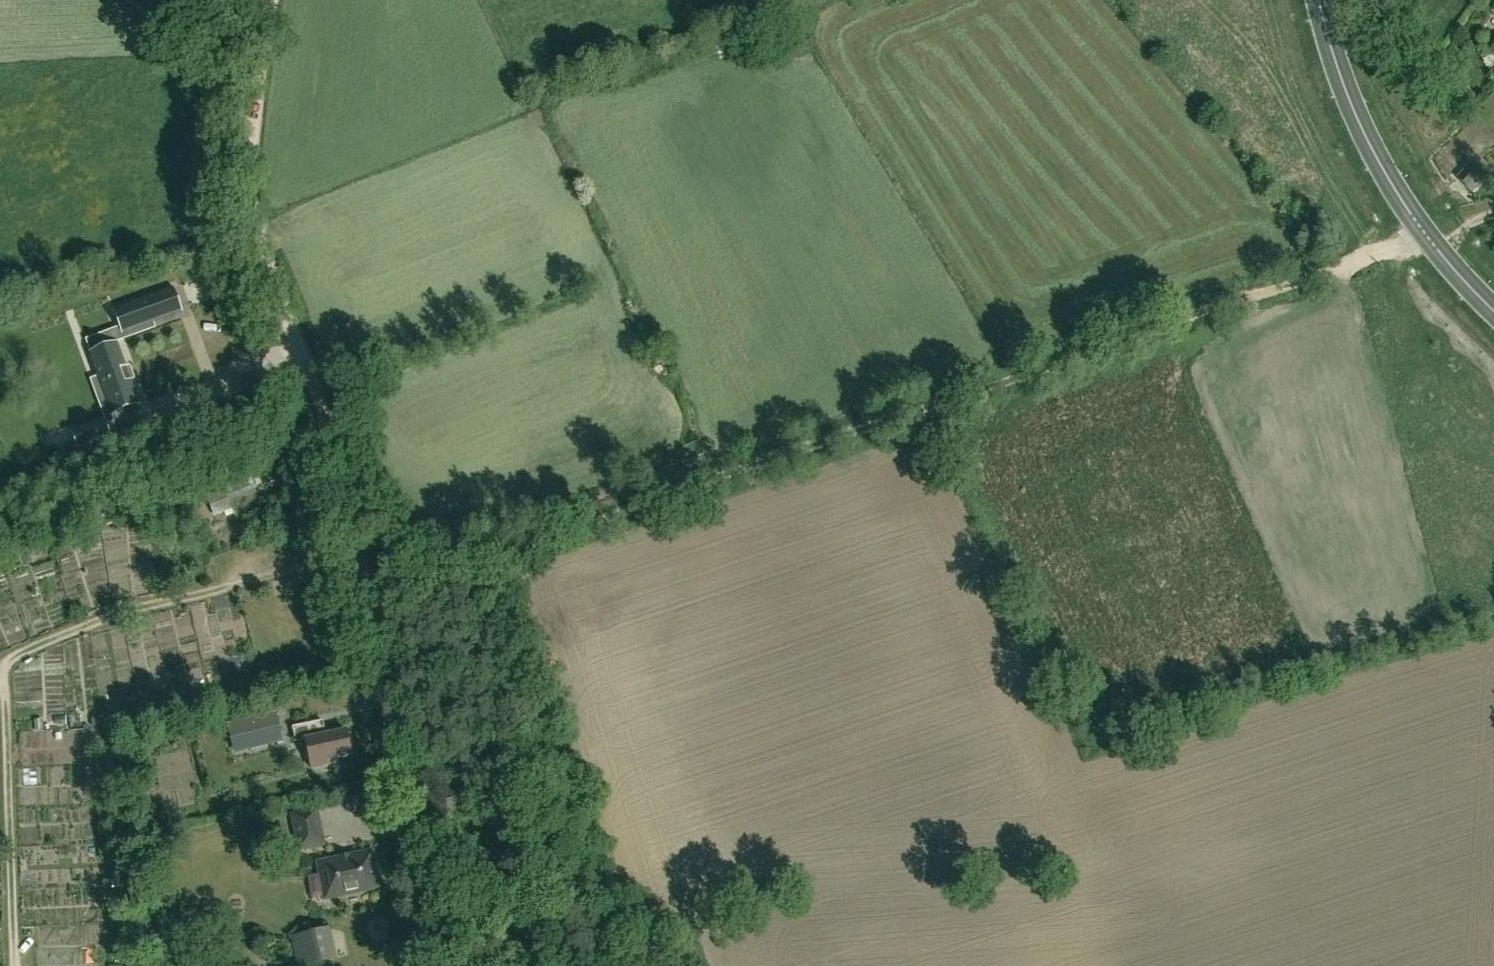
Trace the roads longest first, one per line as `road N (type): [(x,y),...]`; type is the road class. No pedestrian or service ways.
road 1 (track): [(368,594),(1429,239)]
road 2 (track): [(384,661),(331,432),(253,221),(250,170),(272,0)]
road 3 (track): [(4,666),(130,610),(359,560)]
road 4 (primary): [(1493,310),(1439,251),(1380,165),(1343,84),(1319,0)]
road 5 (residential): [(449,965),(384,661)]
road 6 (track): [(15,965),(4,666)]

